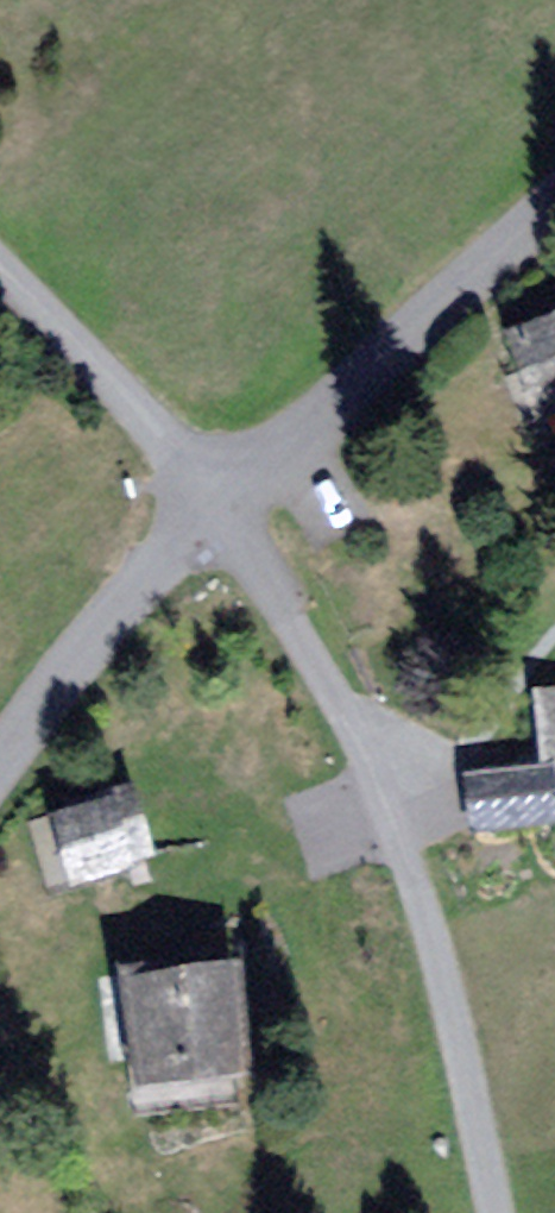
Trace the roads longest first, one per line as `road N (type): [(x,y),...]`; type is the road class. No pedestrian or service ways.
road 1 (residential): [(497,1212),(450,981),(400,790),(364,722),(224,520)]
road 2 (residential): [(554,205),(224,520)]
road 3 (residential): [(224,520),(0,804)]
road 4 (residential): [(224,520),(154,455),(0,278)]

